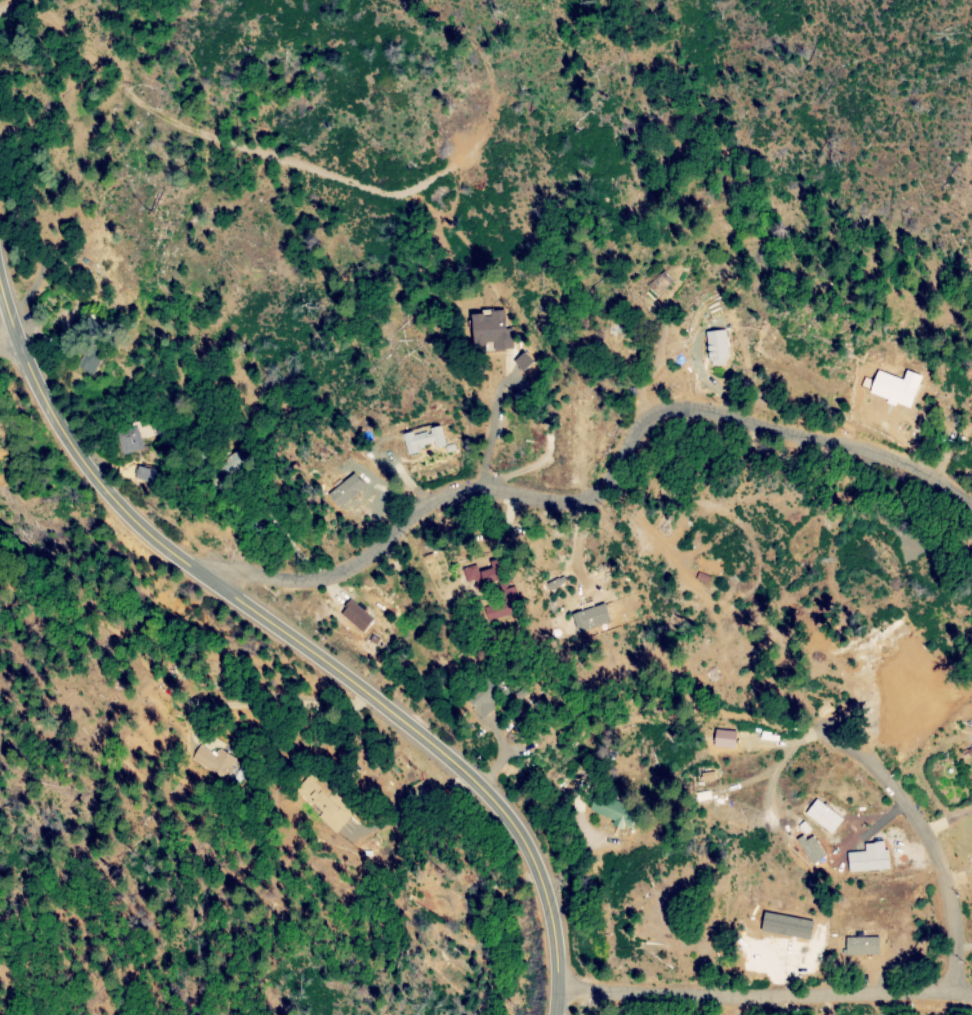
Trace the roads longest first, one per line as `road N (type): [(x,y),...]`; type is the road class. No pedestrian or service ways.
road 1 (tertiary): [(556,1014),(553,911),(514,822),(433,745),(147,535),(64,435),(15,339)]
road 2 (residential): [(197,569),(325,580),(434,508),(471,493),(551,505),(581,501),(645,422),(675,409),(872,448),(971,503)]
road 3 (residential): [(971,996),(558,989)]
road 4 (residential): [(959,990),(939,865),(909,808),(855,746),(827,733)]

